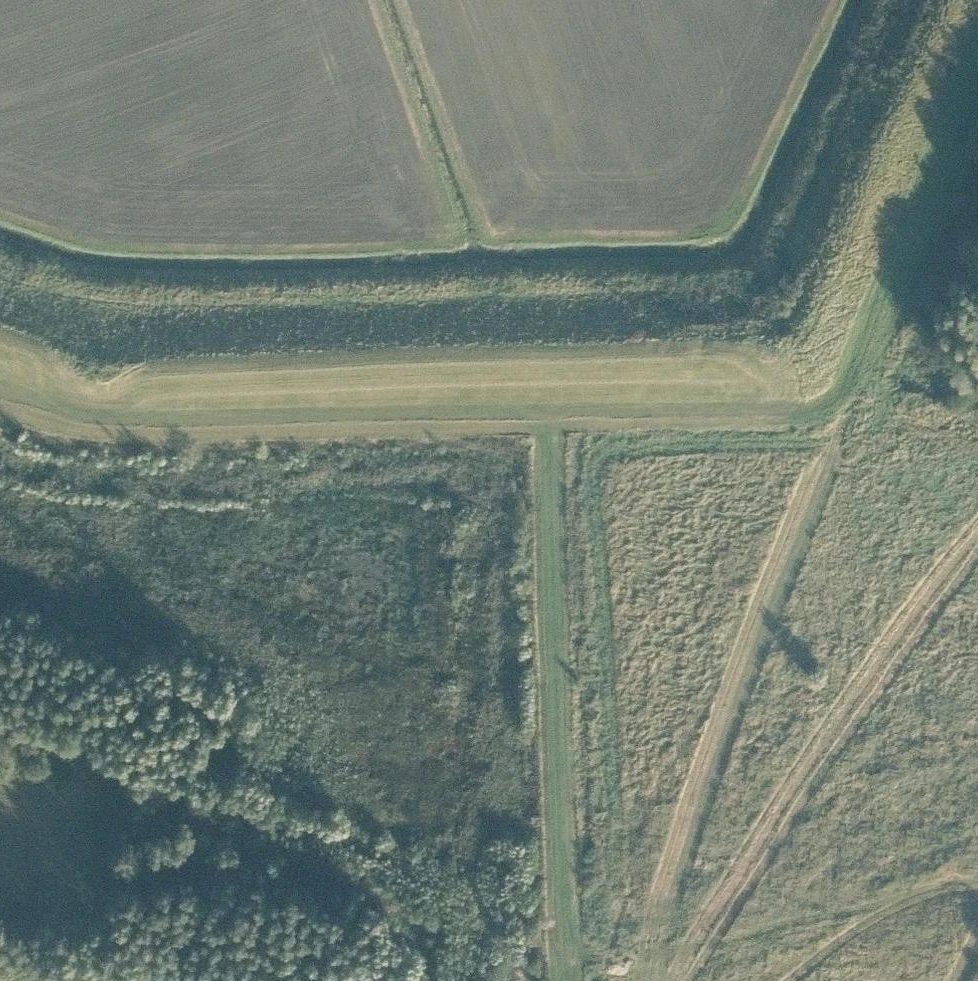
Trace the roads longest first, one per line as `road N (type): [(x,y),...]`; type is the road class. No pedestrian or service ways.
road 1 (track): [(560,427),(570,980)]
road 2 (track): [(977,884),(847,893),(706,946),(569,952)]

